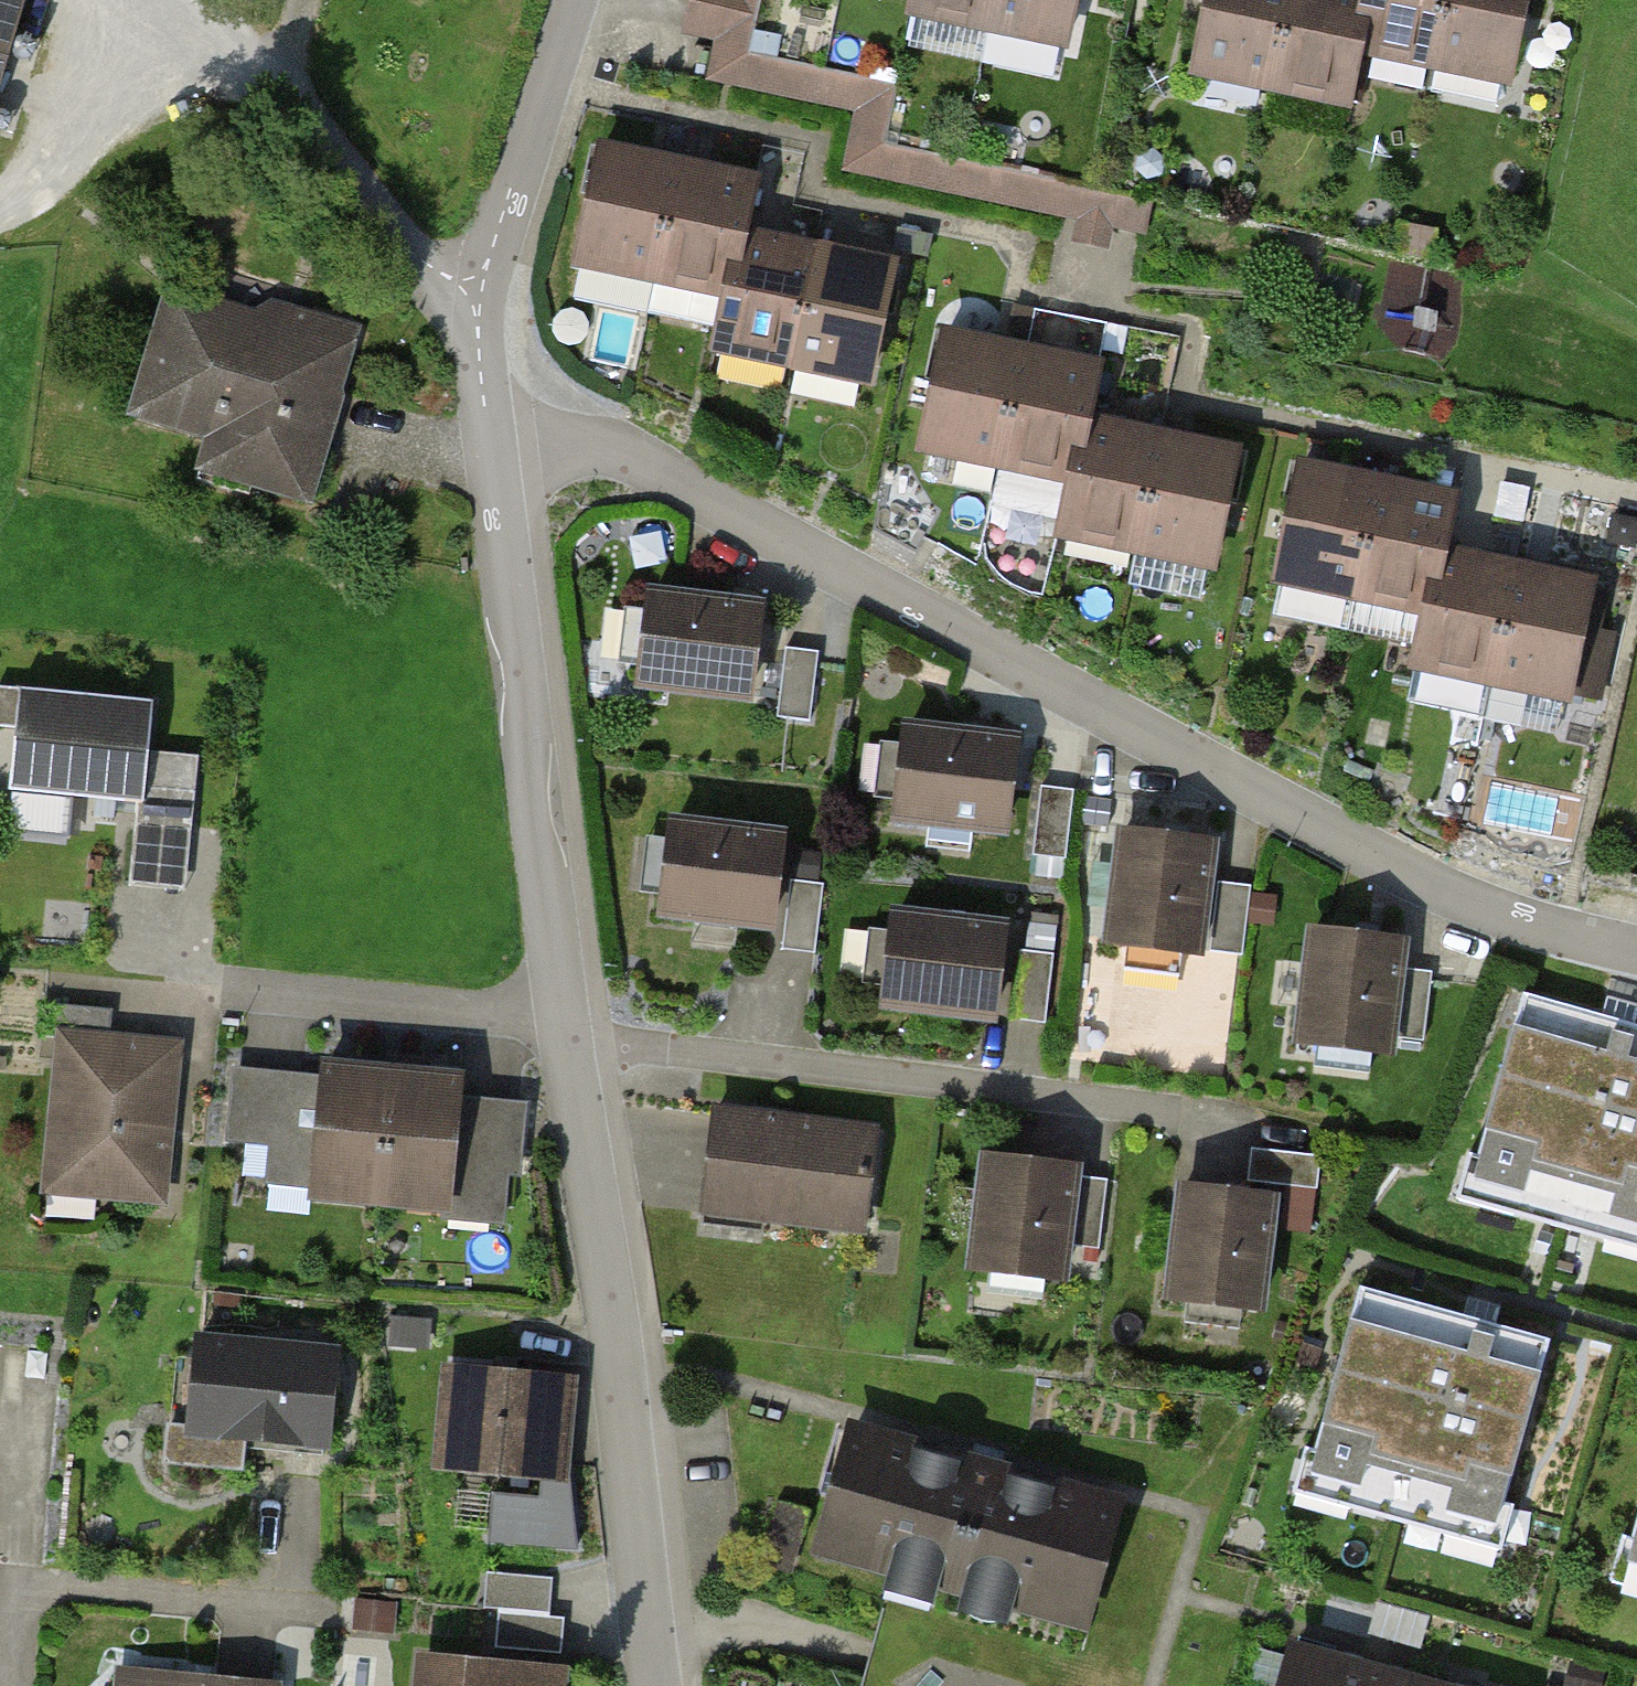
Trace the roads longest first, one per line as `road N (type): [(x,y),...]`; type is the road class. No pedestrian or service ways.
road 1 (residential): [(492,449),(567,442),(642,459),(1369,852),(1489,908),(1636,951)]
road 2 (residential): [(657,1685),(570,1030)]
road 3 (residential): [(570,1030),(616,1044),(1183,1112)]
road 4 (residential): [(570,1030),(530,806),(524,665),(492,449)]
road 5 (residential): [(187,0),(296,109),(428,264),(481,293)]
road 6 (residential): [(481,293),(574,0)]
road 7 (residential): [(492,449),(479,352),(481,293)]

